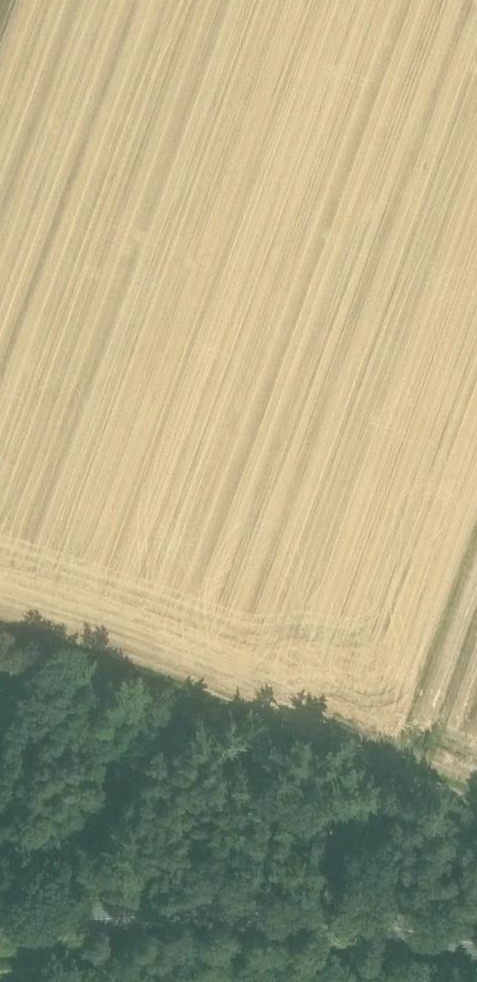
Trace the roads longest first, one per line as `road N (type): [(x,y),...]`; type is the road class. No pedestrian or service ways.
road 1 (secondary): [(476,944),(273,912),(0,923)]

